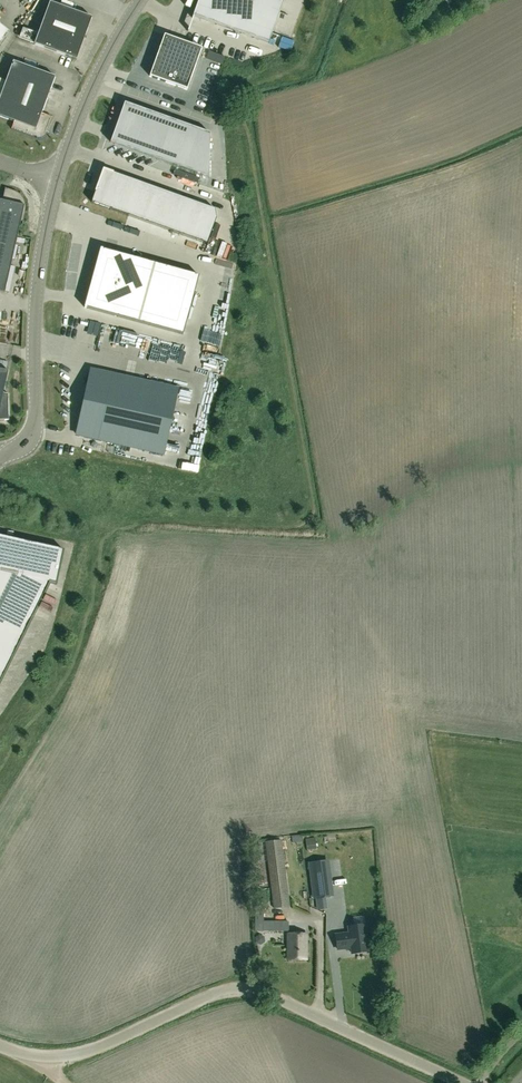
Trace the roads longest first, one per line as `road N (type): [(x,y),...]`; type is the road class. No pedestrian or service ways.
road 1 (unclassified): [(460,1082),(244,989),(209,996),(77,1055),(33,1058),(0,1047)]
road 2 (tertiary): [(0,456),(33,426),(36,290),(55,183)]
road 3 (tertiary): [(55,183),(103,60),(140,0)]

